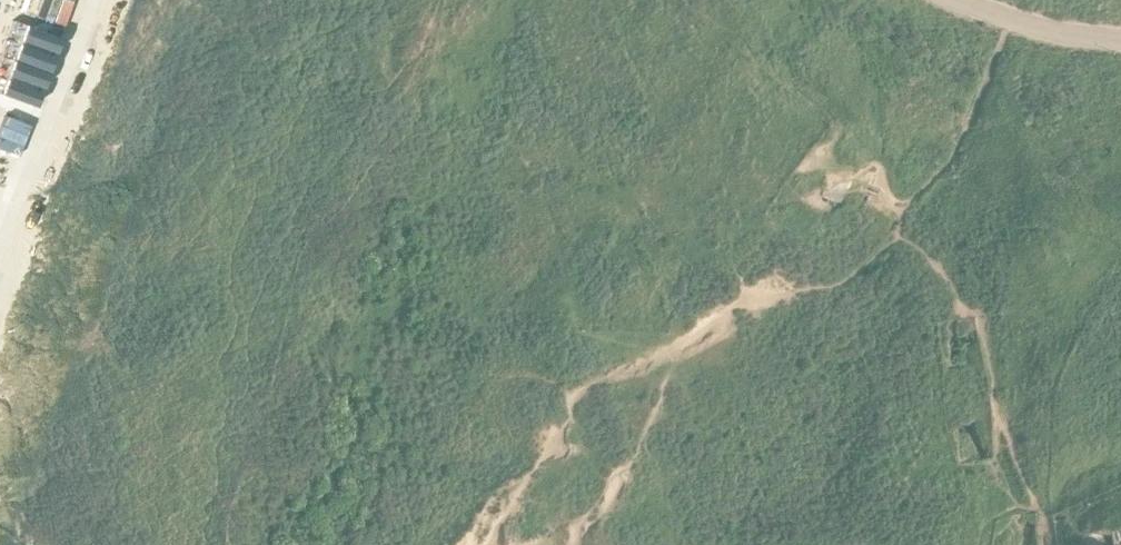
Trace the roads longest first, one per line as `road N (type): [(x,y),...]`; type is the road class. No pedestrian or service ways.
road 1 (track): [(97,0),(0,269)]

